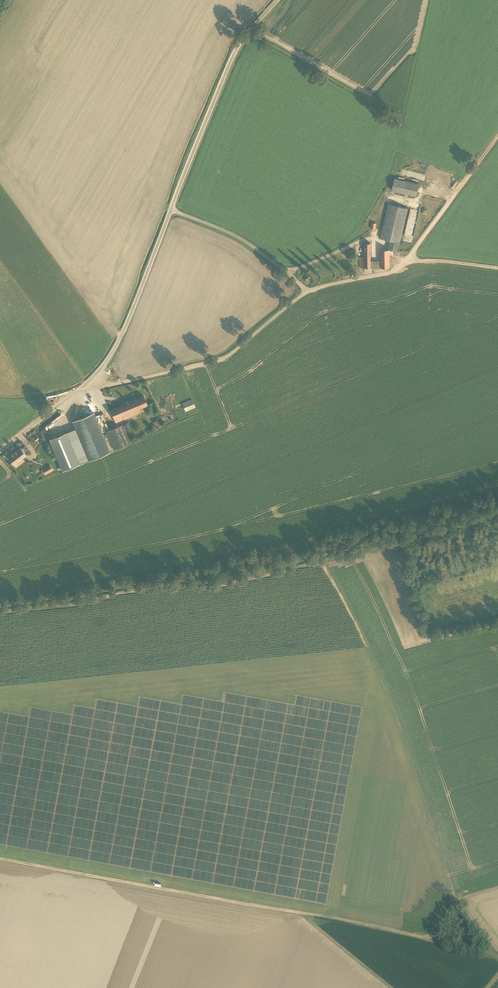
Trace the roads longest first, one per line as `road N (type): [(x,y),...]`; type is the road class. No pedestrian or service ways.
road 1 (track): [(434,939),(0,857)]
road 2 (track): [(434,939),(457,903),(431,827),(435,802),(360,618),(318,555)]
road 3 (unclassified): [(79,391),(213,362),(308,290)]
road 4 (unclassified): [(170,210),(236,53),(279,0)]
road 5 (unclassified): [(79,391),(122,334),(170,210)]
road 6 (unclassified): [(308,290),(241,238),(170,210)]
road 7 (track): [(407,260),(497,138)]

